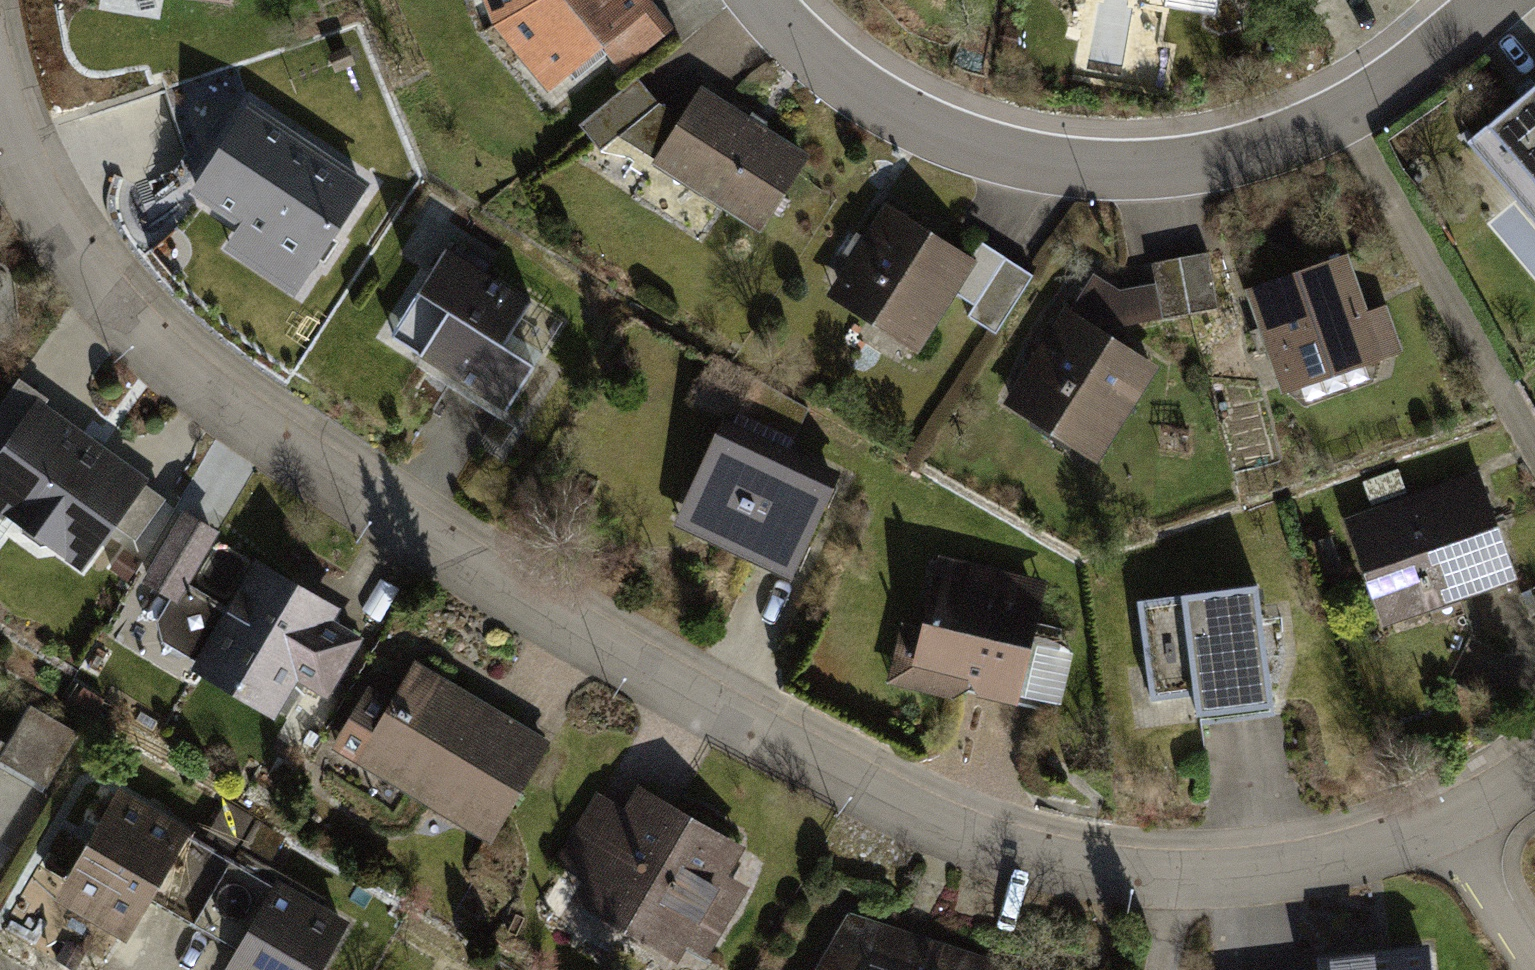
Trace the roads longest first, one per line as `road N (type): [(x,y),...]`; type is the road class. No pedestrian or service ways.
road 1 (residential): [(1453,823),(1410,842),(1173,862),(1072,851),(841,770),(490,579),(219,389),(145,329),(83,250),(18,151),(0,97)]
road 2 (residential): [(763,0),(781,27),(878,103),(981,152),(1090,169),(1213,165),(1349,116),(1493,0)]
road 3 (residential): [(1534,957),(1453,823)]

